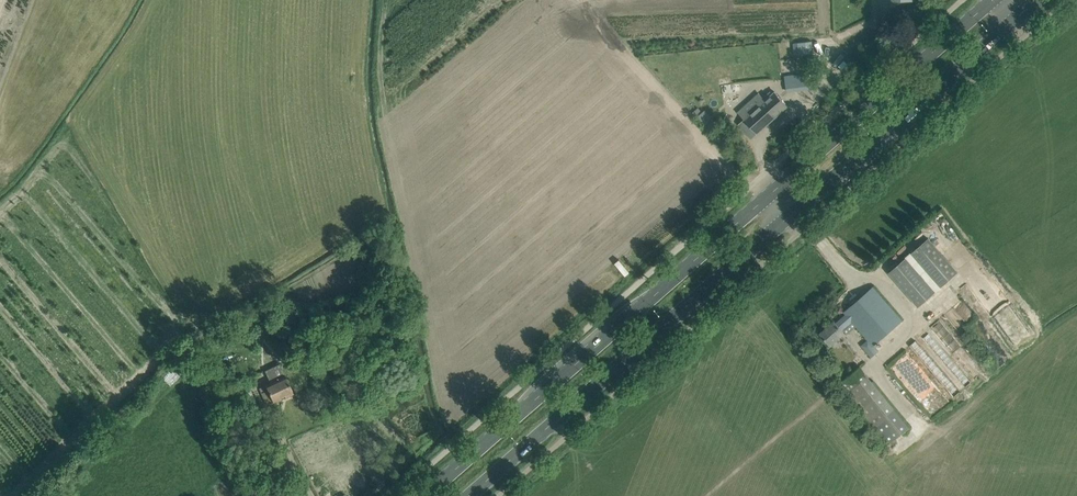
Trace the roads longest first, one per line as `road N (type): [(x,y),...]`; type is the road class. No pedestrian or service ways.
road 1 (primary): [(993,0),(429,495)]
road 2 (primary): [(471,495),(1019,15)]

